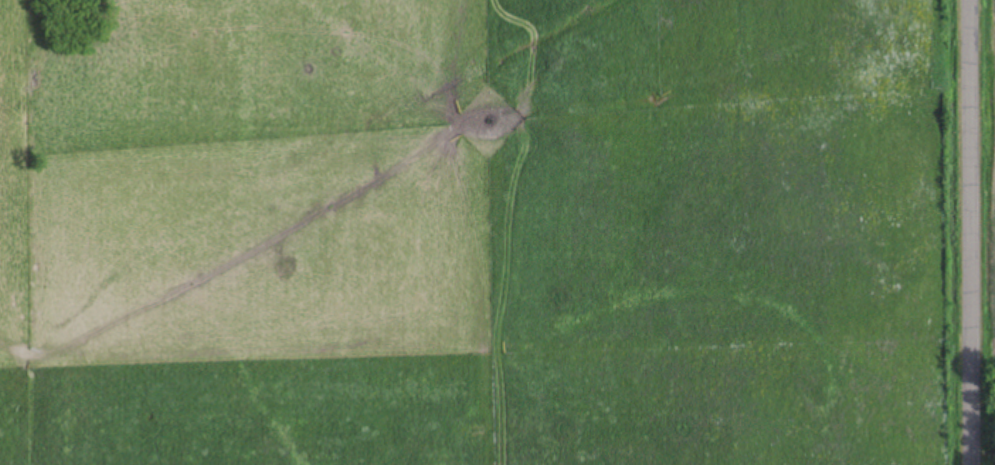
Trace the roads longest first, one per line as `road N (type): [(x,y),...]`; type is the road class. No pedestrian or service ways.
road 1 (residential): [(973,464),(970,0)]

